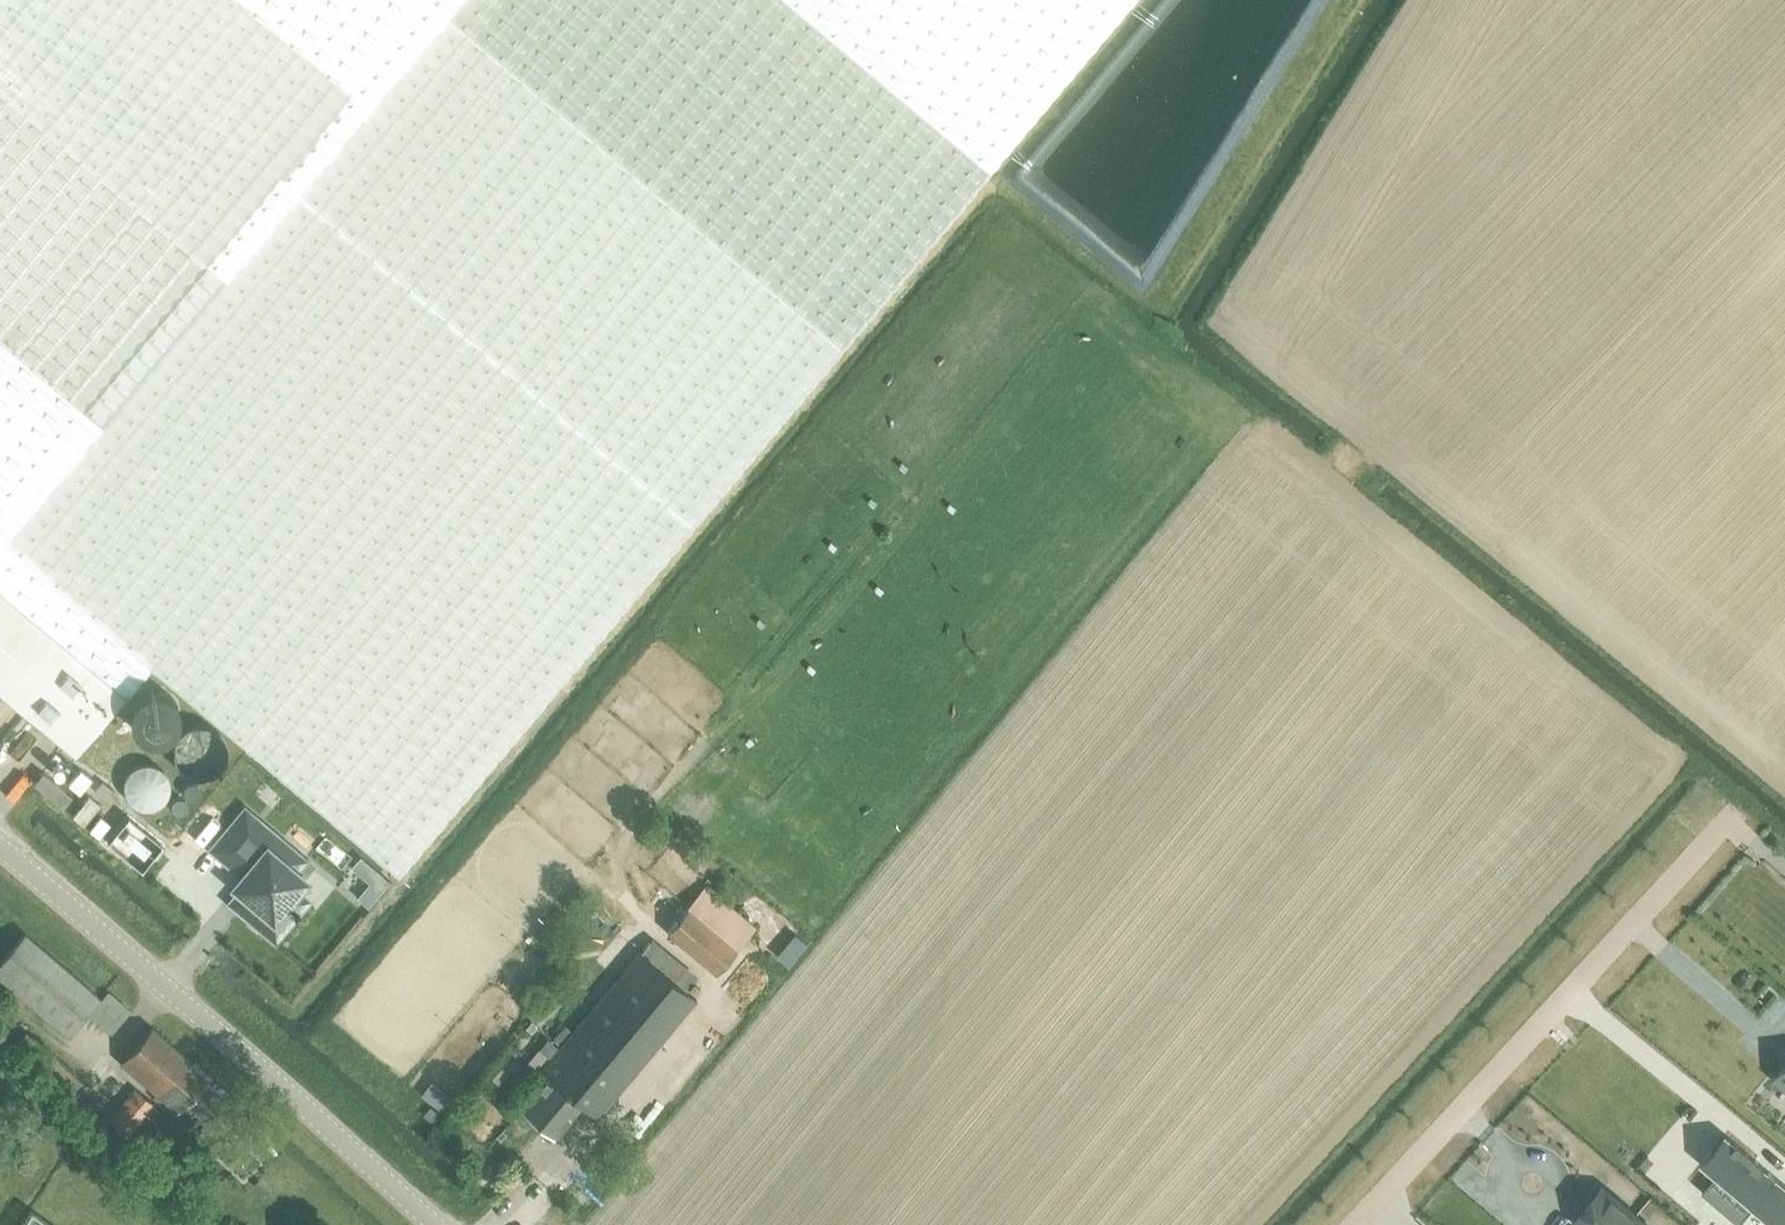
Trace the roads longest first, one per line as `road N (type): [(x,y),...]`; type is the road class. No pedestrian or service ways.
road 1 (unclassified): [(433,1224),(0,845)]
road 2 (residential): [(1354,1224),(1729,820)]

